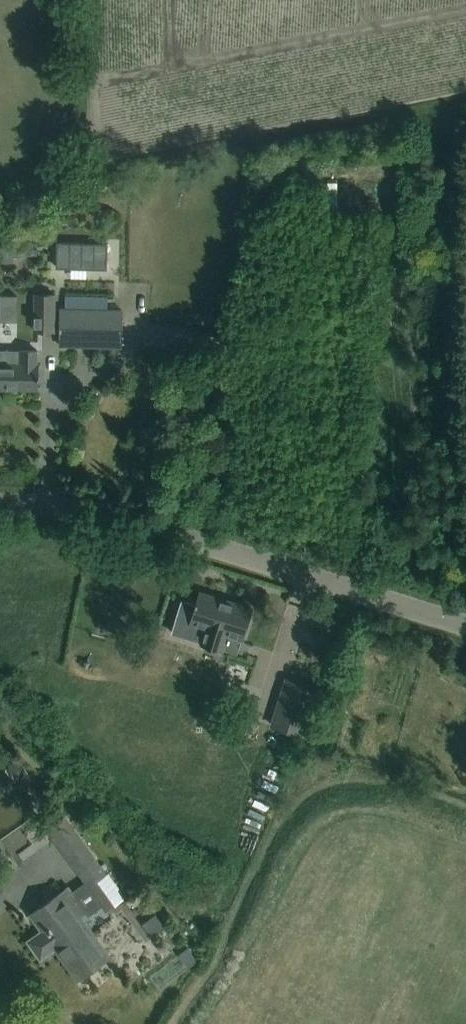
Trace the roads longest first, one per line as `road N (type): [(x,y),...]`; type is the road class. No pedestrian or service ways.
road 1 (unclassified): [(465,625),(66,513),(0,505)]

